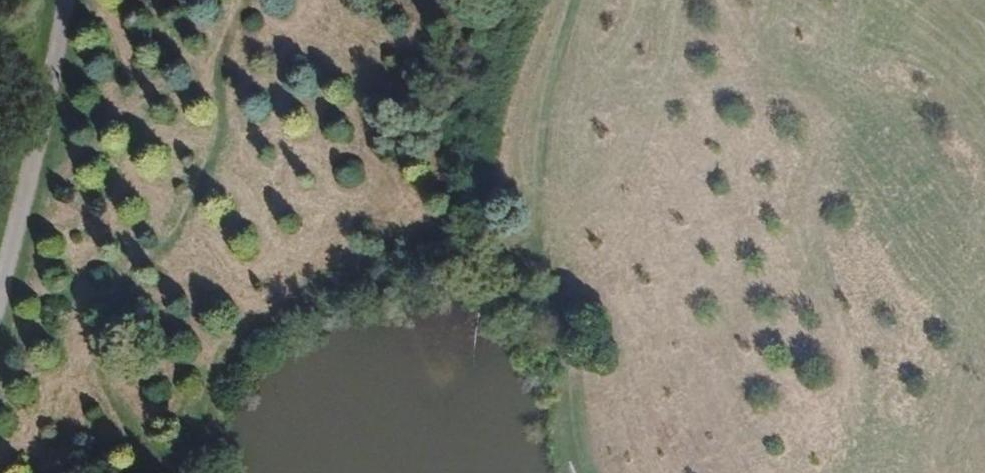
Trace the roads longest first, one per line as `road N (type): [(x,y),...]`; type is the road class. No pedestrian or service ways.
road 1 (track): [(190,467),(203,399),(241,341),(299,294),(392,248),(453,231),(509,249),(558,292),(588,472)]
road 2 (track): [(223,0),(243,60),(239,106),(202,169),(192,232),(142,255),(114,317),(103,364),(140,444),(190,467)]
road 3 (track): [(578,0),(537,97),(509,249)]

